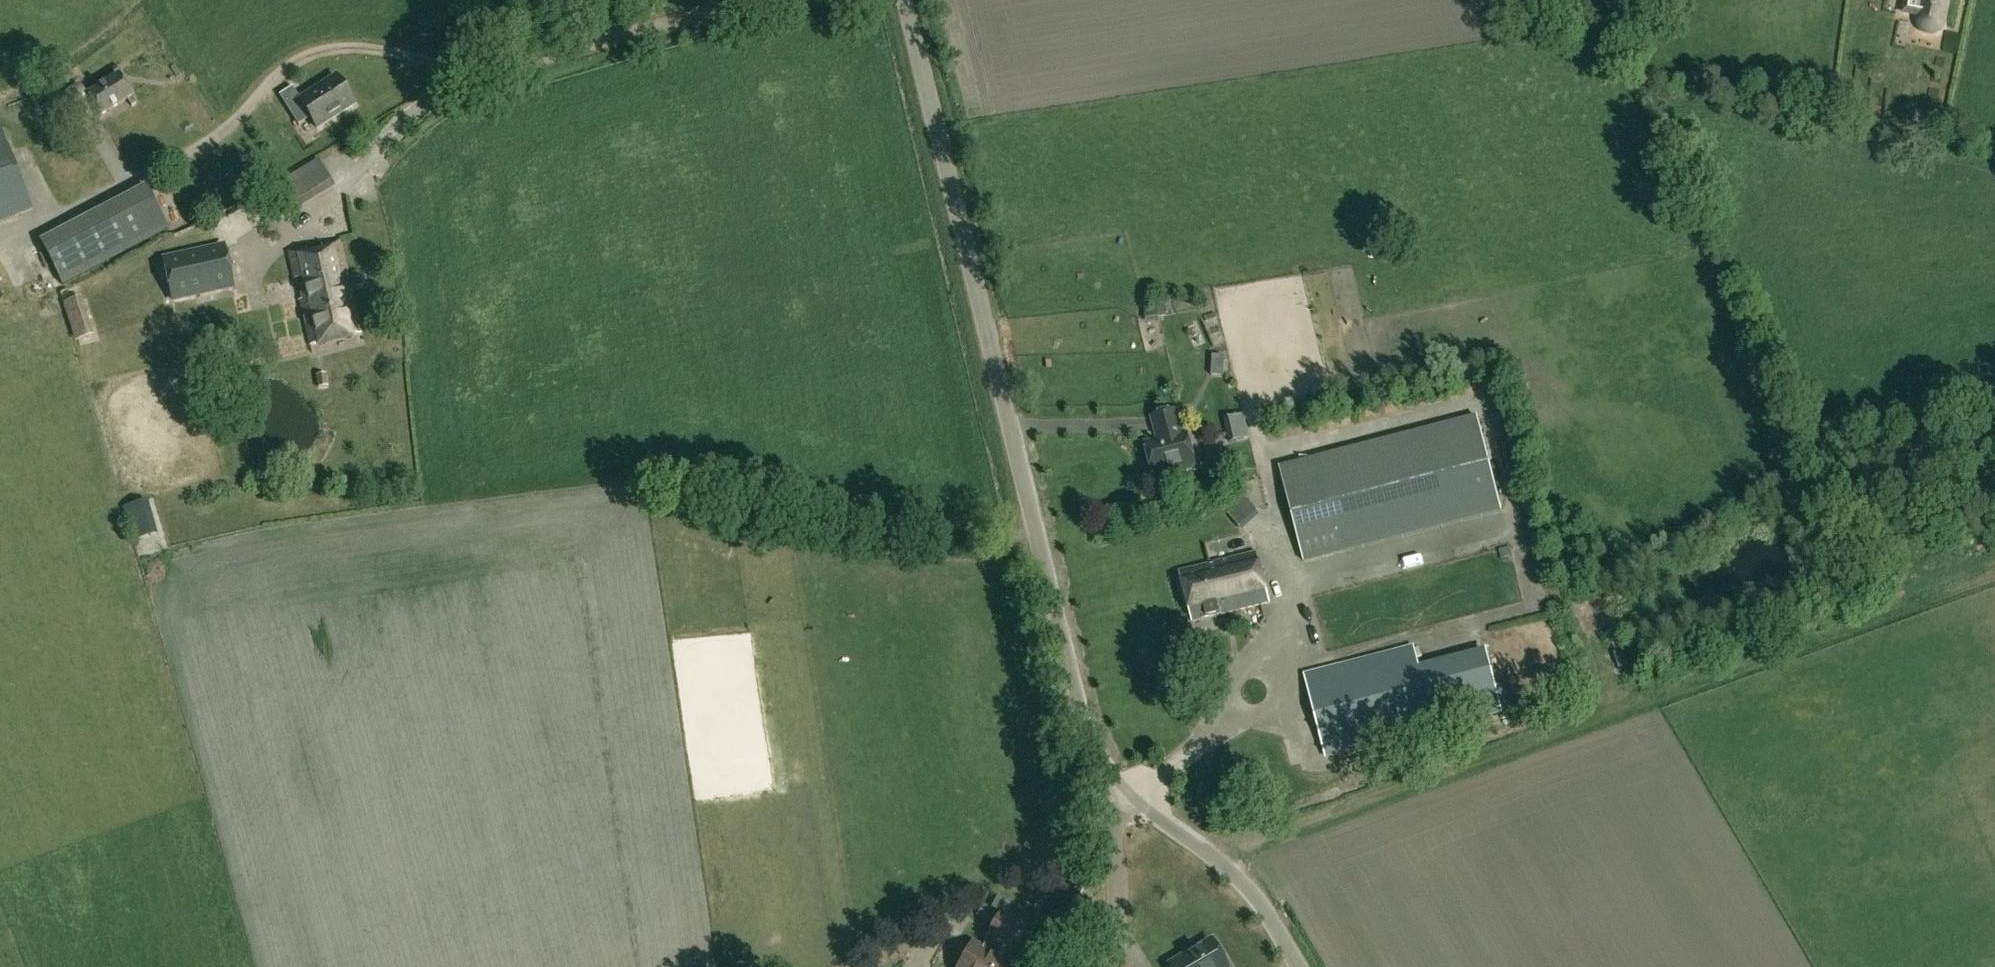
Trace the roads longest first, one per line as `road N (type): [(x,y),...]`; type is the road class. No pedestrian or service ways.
road 1 (unclassified): [(1299,966),(1245,886),(1132,800),(1089,736),(905,0)]
road 2 (track): [(1212,855),(1994,581)]
road 3 (track): [(1037,534),(941,539),(670,483),(633,489)]
road 4 (track): [(1132,800),(1115,830),(1119,906),(1100,966)]

